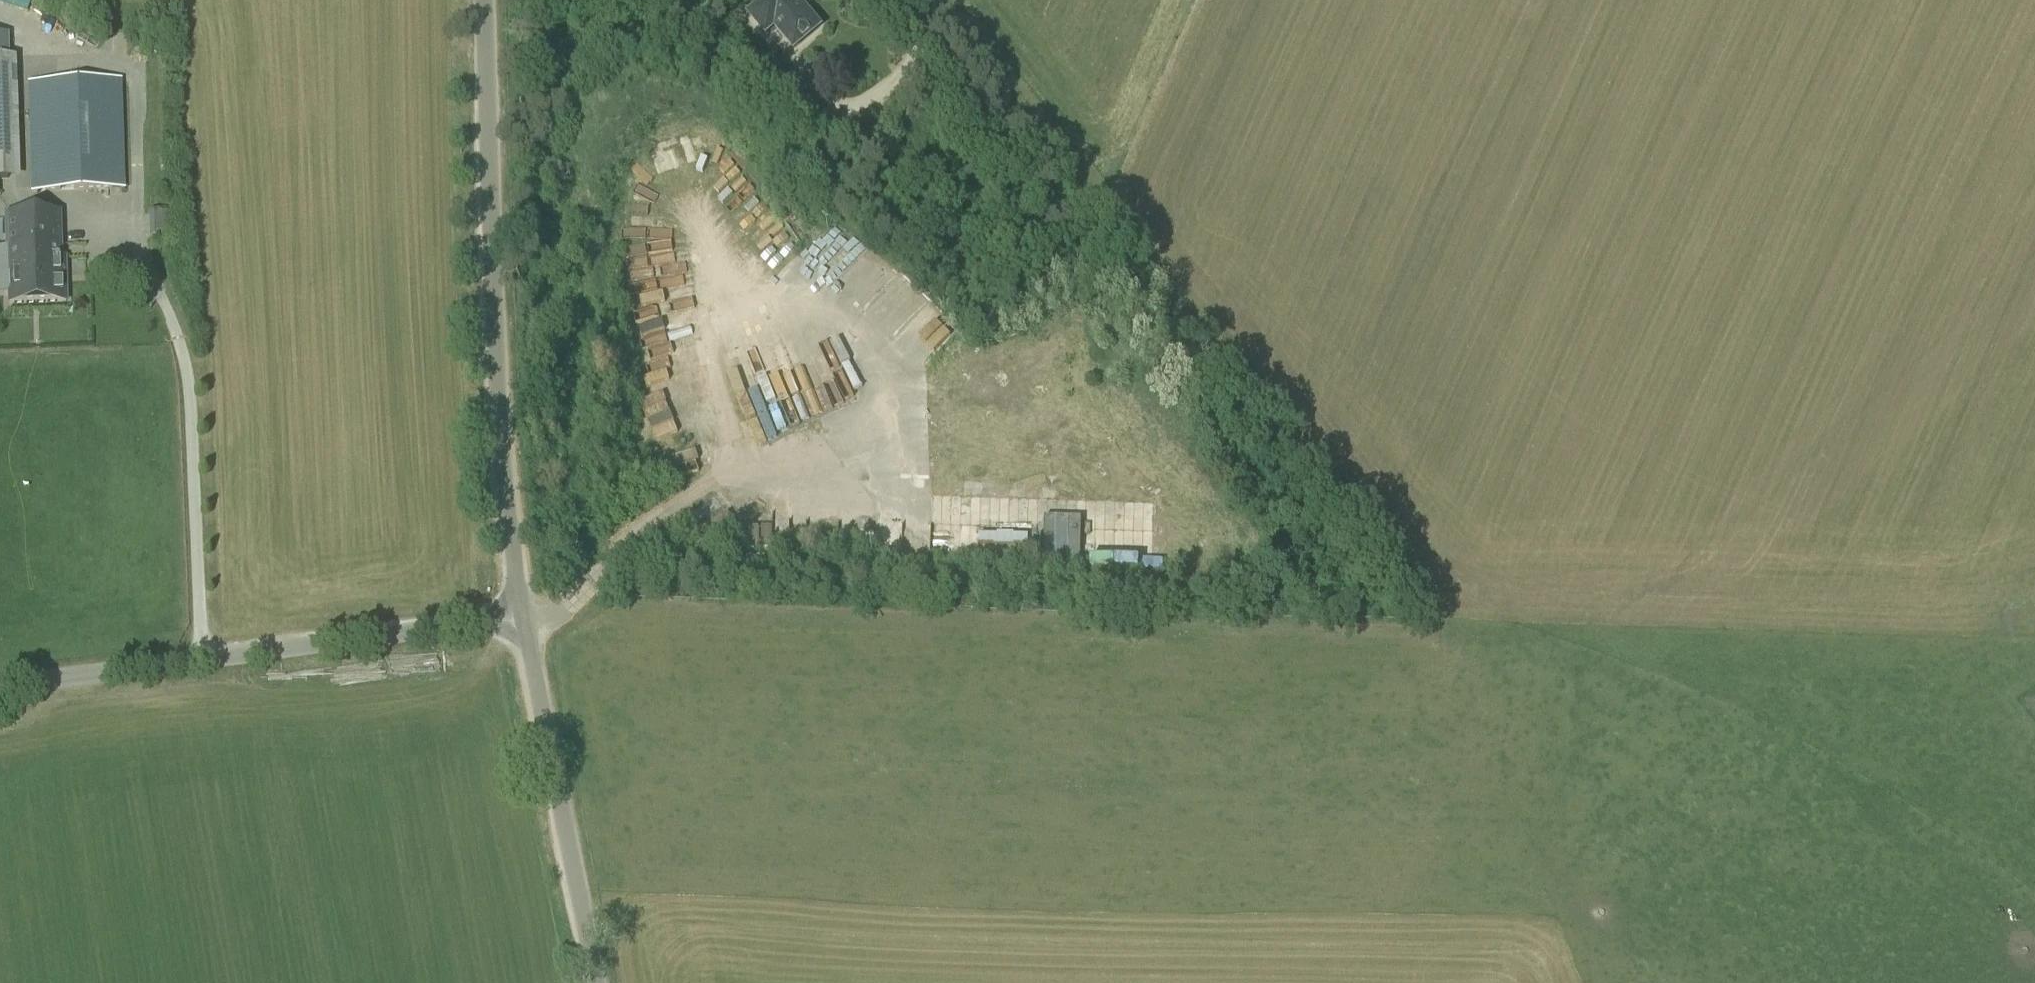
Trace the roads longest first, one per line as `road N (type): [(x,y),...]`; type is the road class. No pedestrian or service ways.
road 1 (unclassified): [(525,616),(506,513),(484,0)]
road 2 (unclassified): [(0,686),(525,616)]
road 3 (unclassified): [(599,982),(525,616)]

